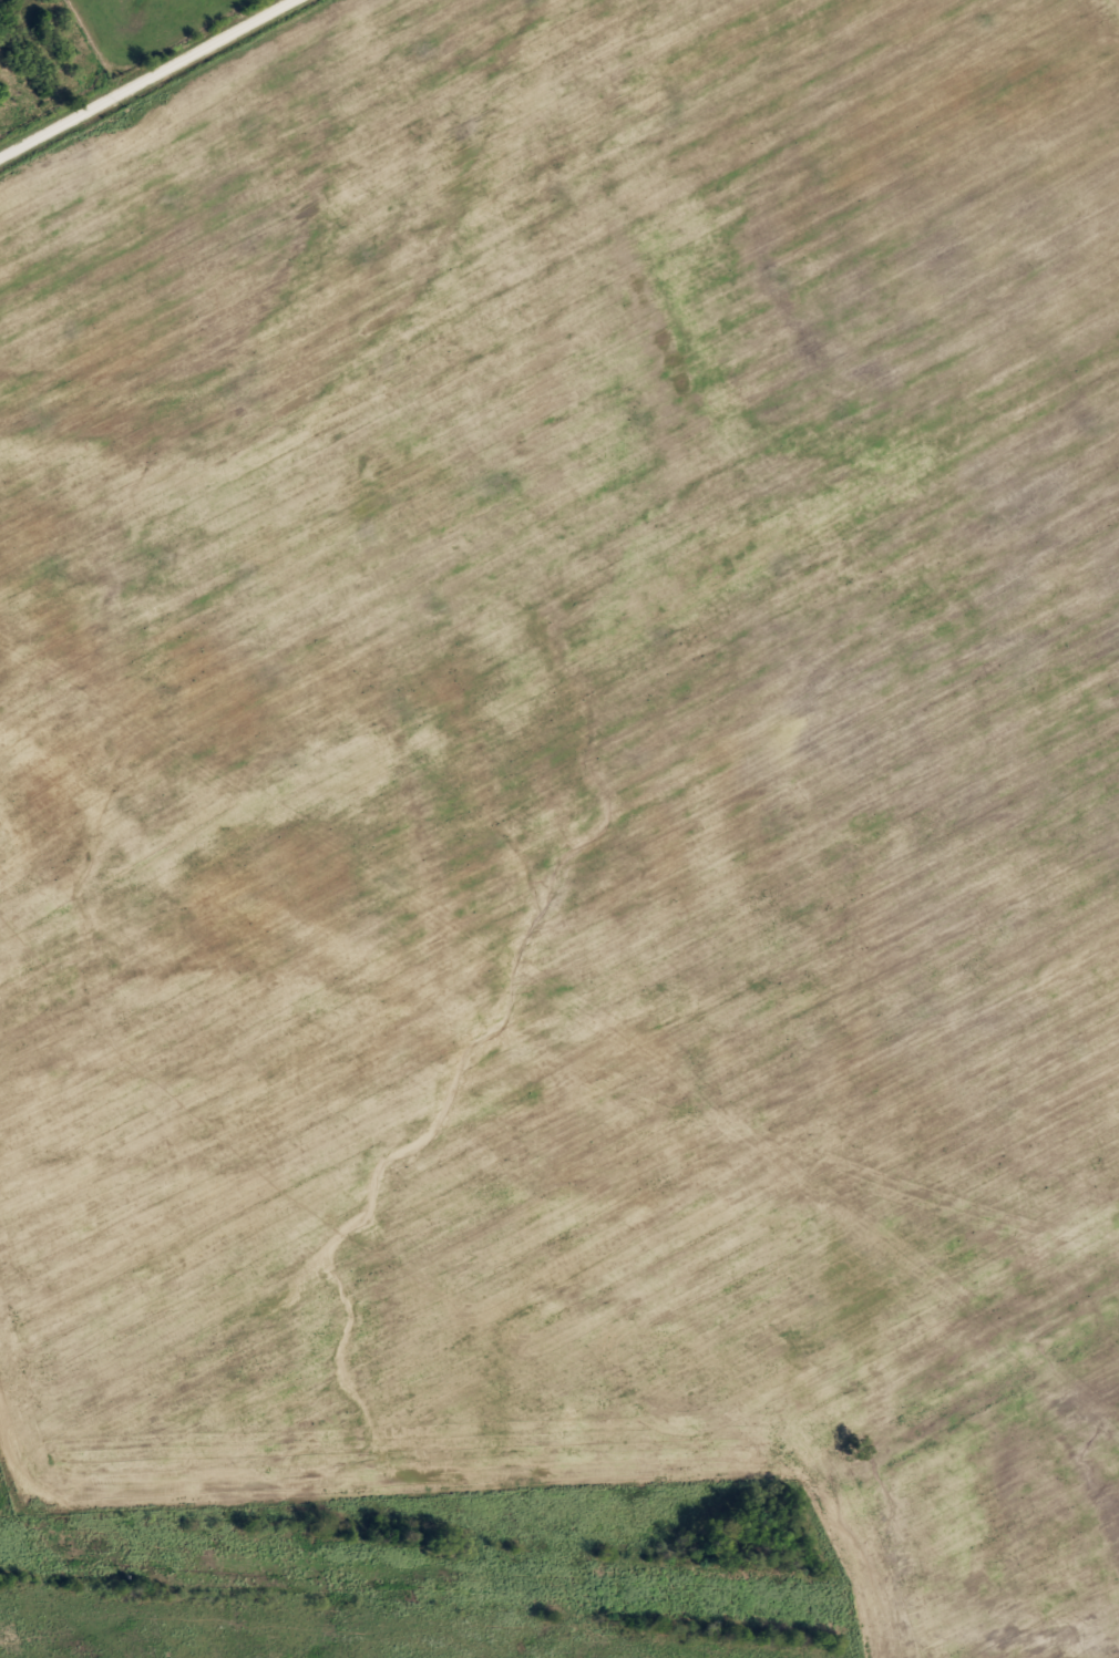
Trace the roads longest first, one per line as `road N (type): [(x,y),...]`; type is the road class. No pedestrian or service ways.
road 1 (residential): [(1118,1330),(834,1507),(824,1532),(852,1616),(852,1657)]
road 2 (residential): [(289,0),(0,153)]

